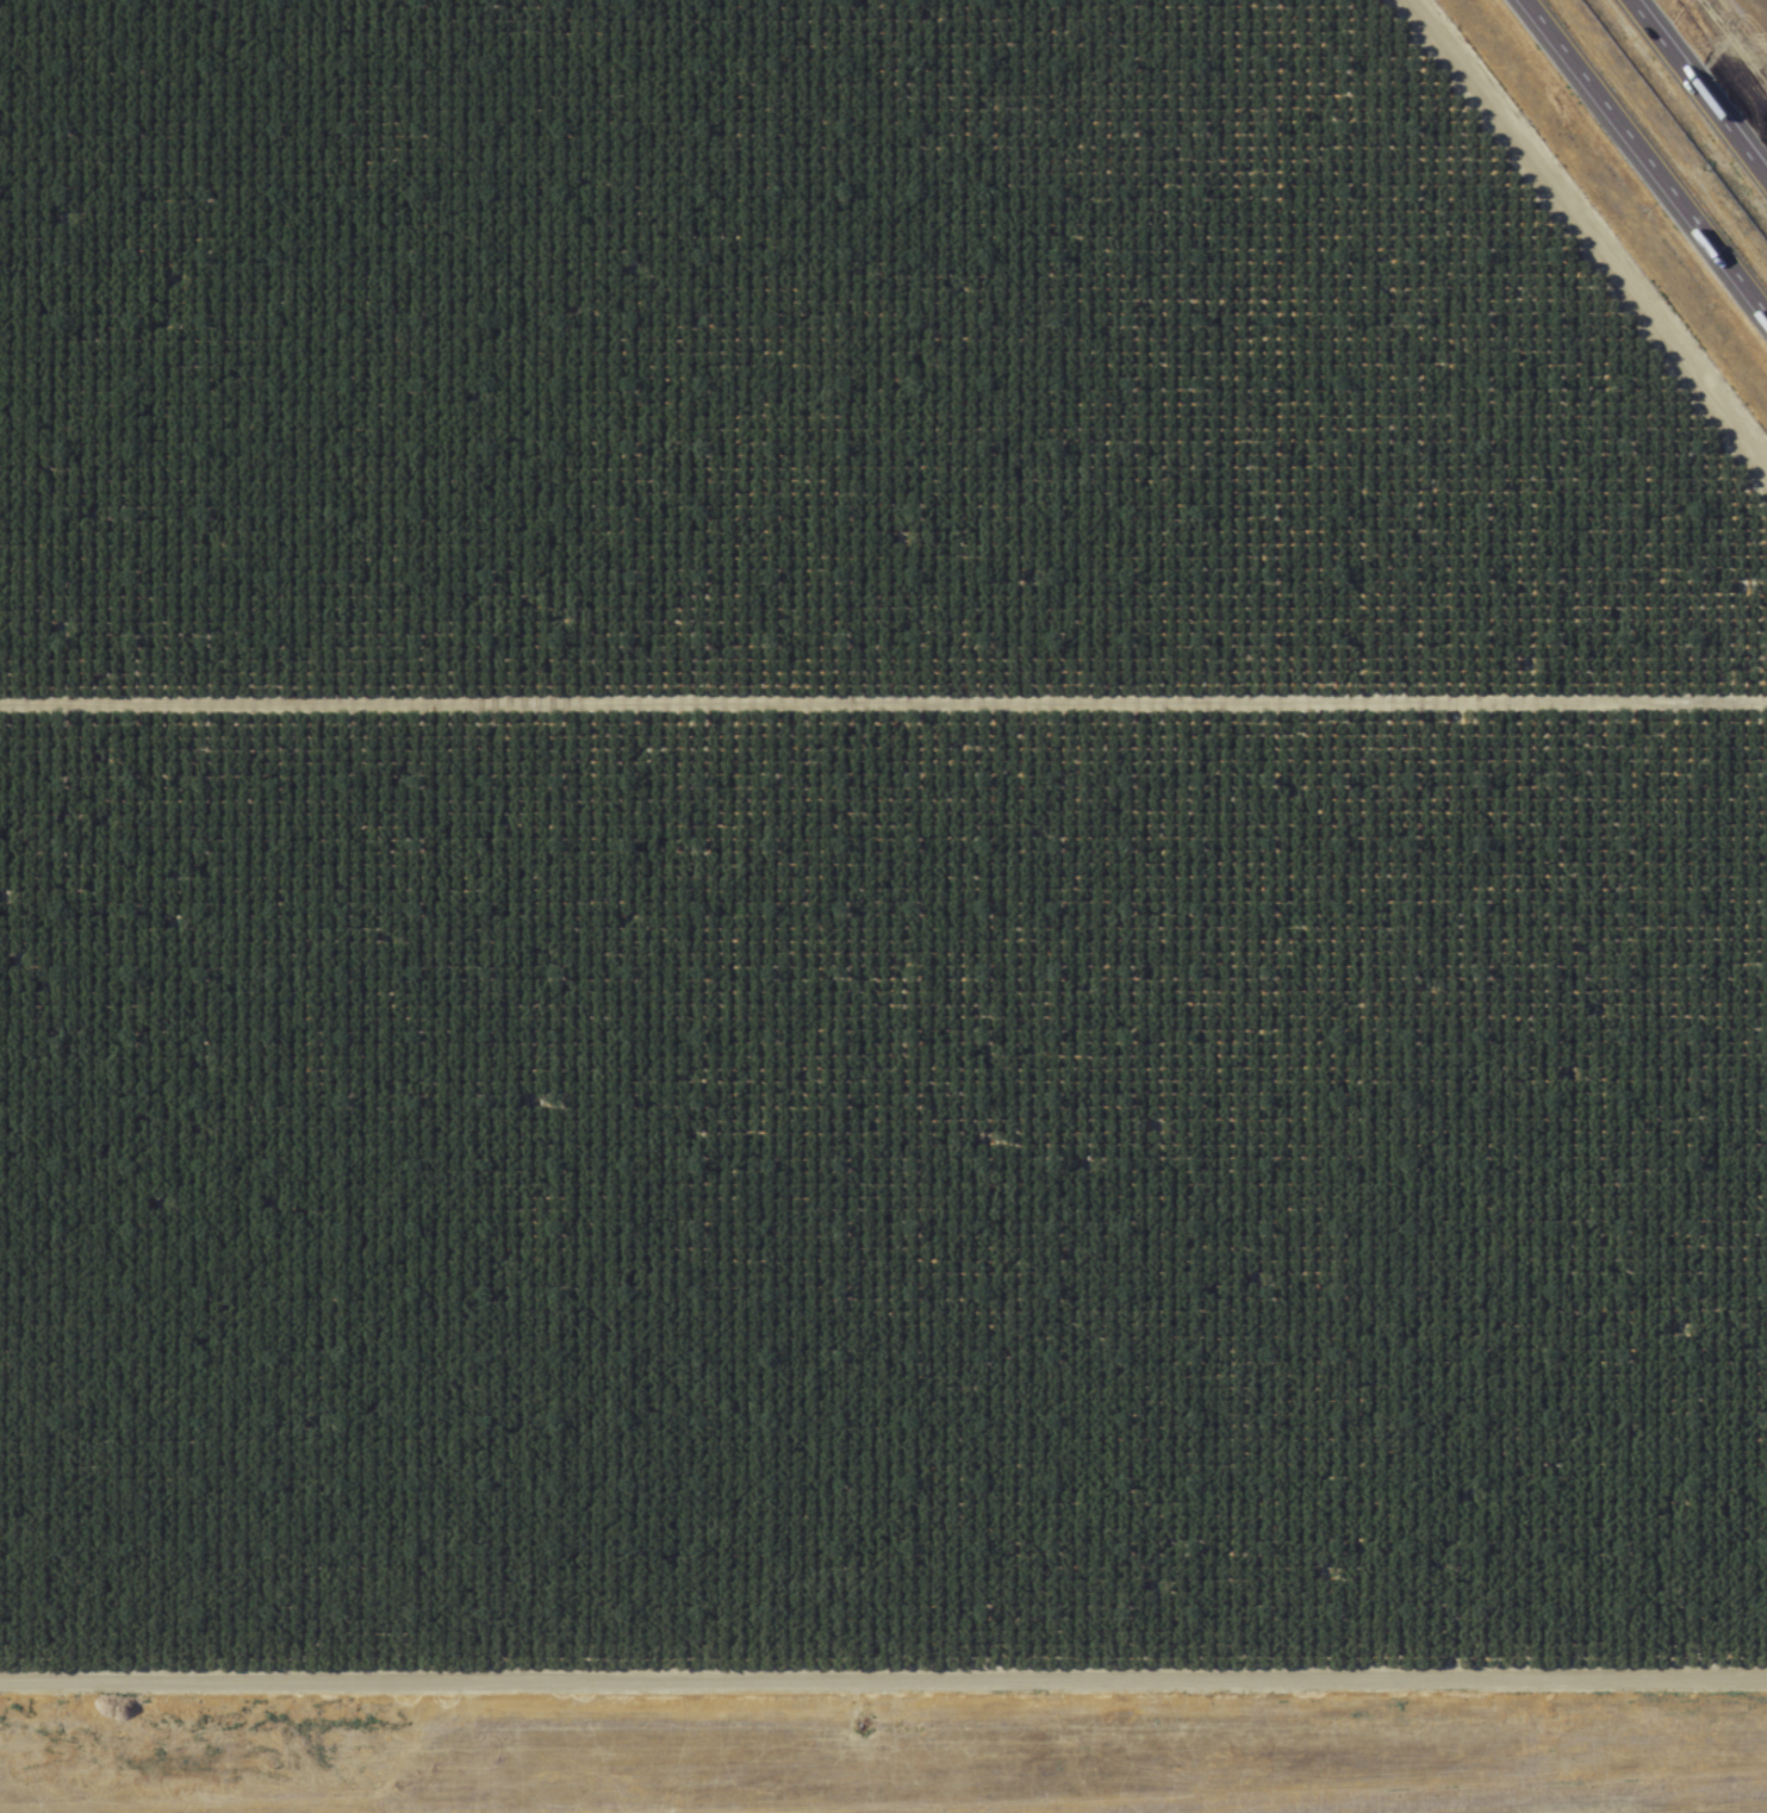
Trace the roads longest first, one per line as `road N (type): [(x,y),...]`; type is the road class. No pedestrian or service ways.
road 1 (residential): [(1766,1650),(0,1665)]
road 2 (motorway): [(1524,0),(1766,319)]
road 3 (motorway): [(1766,174),(1633,0)]
road 4 (residential): [(1689,0),(1766,102)]

